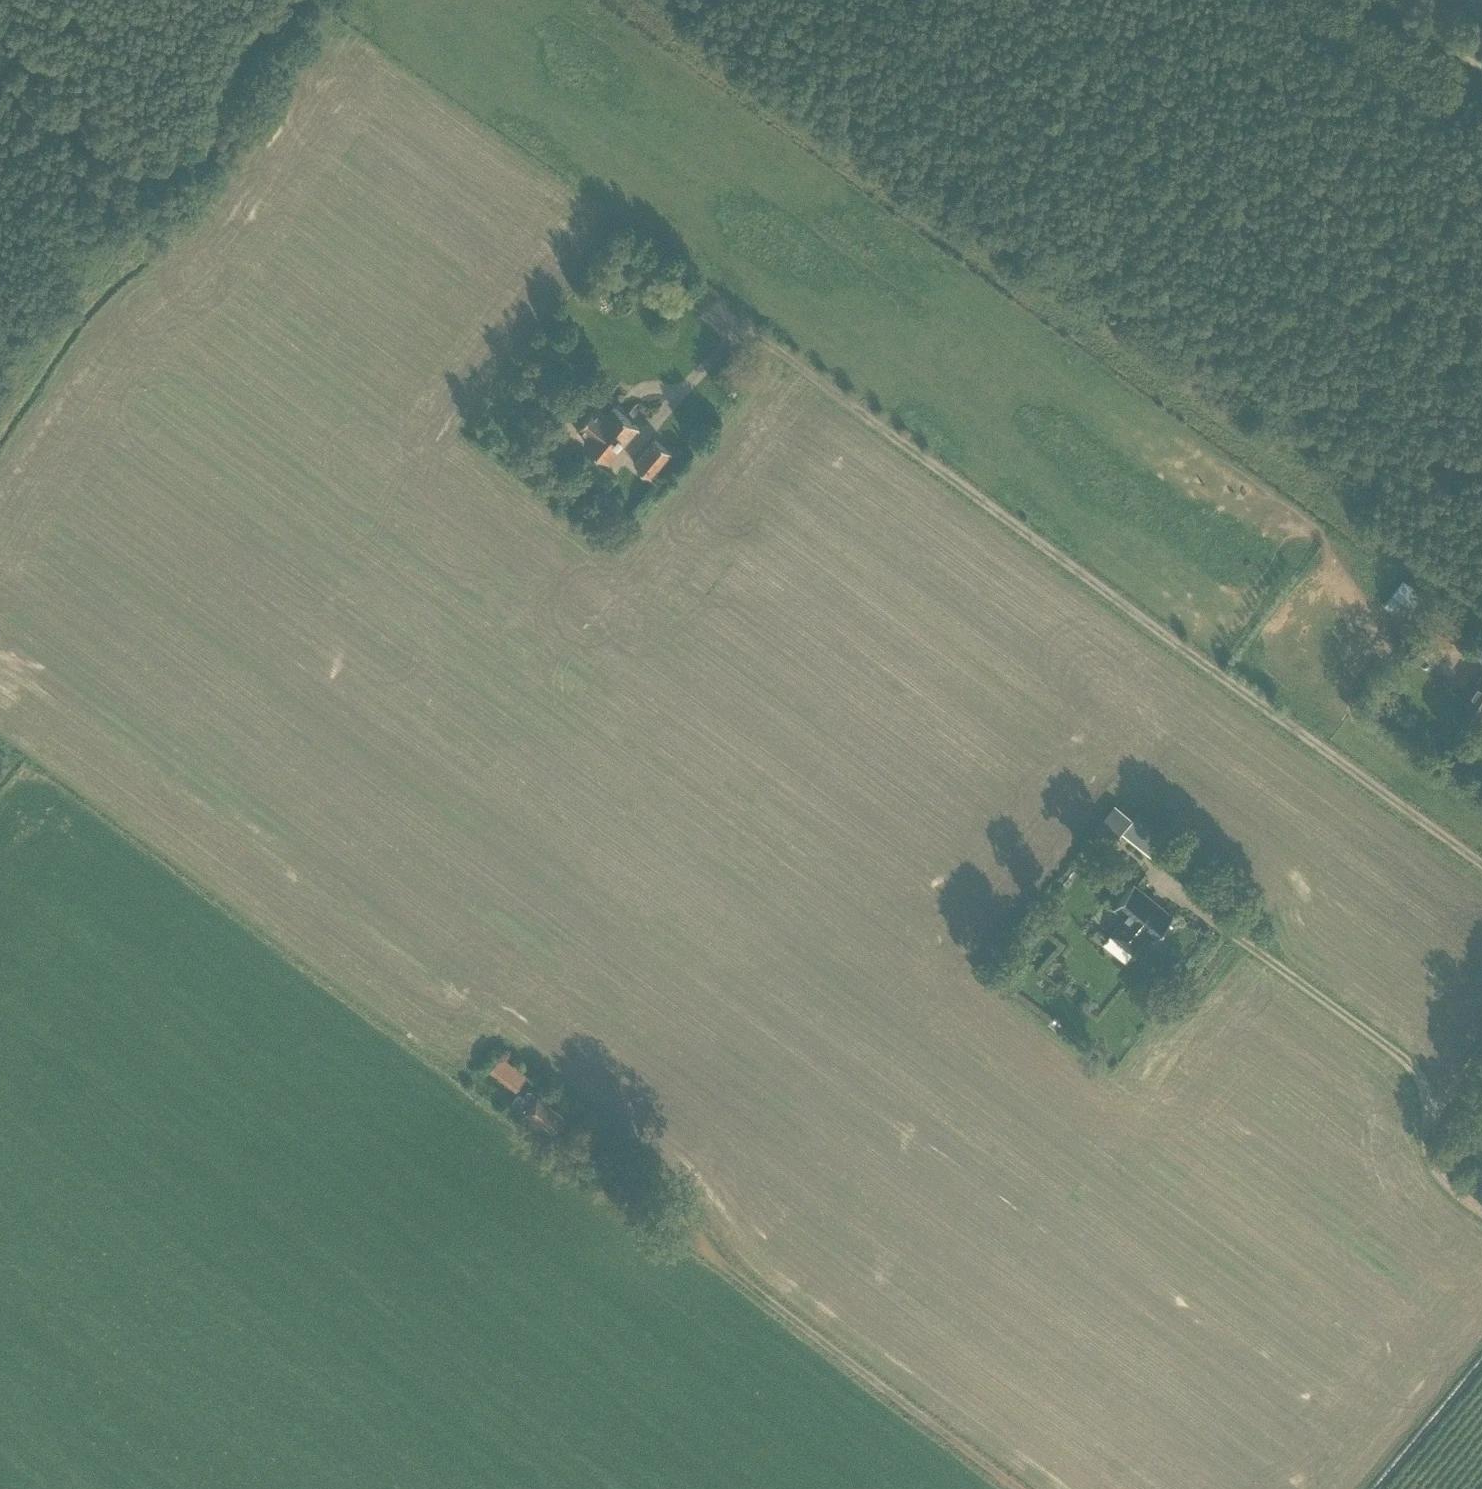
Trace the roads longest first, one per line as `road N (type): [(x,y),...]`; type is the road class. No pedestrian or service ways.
road 1 (track): [(1481,613),(622,0)]
road 2 (track): [(0,409),(88,290),(145,235),(289,0)]
road 3 (track): [(1022,1488),(680,1221)]

